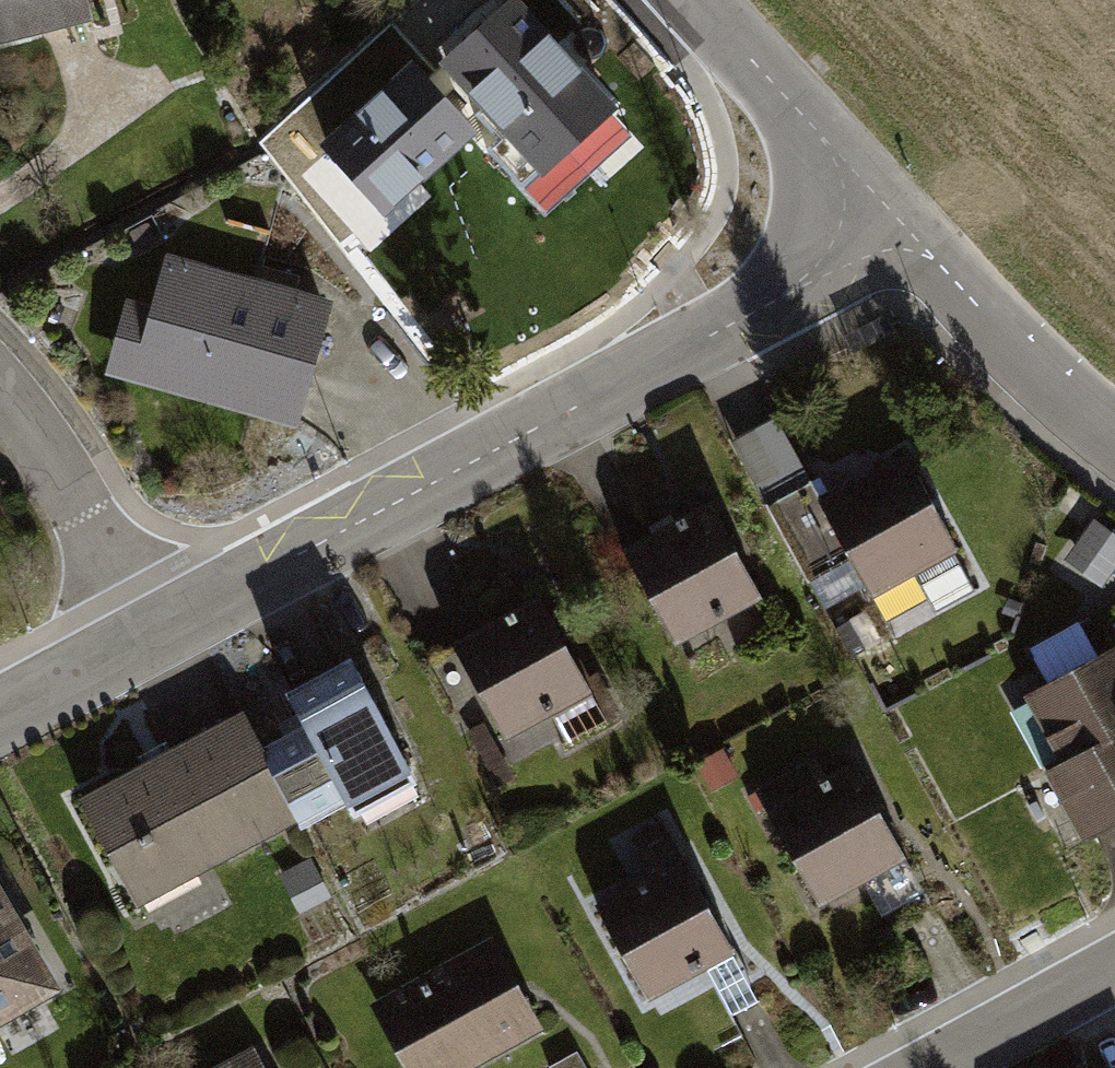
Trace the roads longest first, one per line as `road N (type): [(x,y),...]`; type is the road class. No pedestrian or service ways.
road 1 (residential): [(144,631),(719,332),(893,215)]
road 2 (residential): [(893,215),(1012,345),(1114,435)]
road 3 (residential): [(691,0),(893,215)]
road 4 (residential): [(0,395),(76,503),(144,631)]
road 5 (residential): [(934,1067),(1114,971)]
road 6 (residential): [(0,708),(144,631)]

